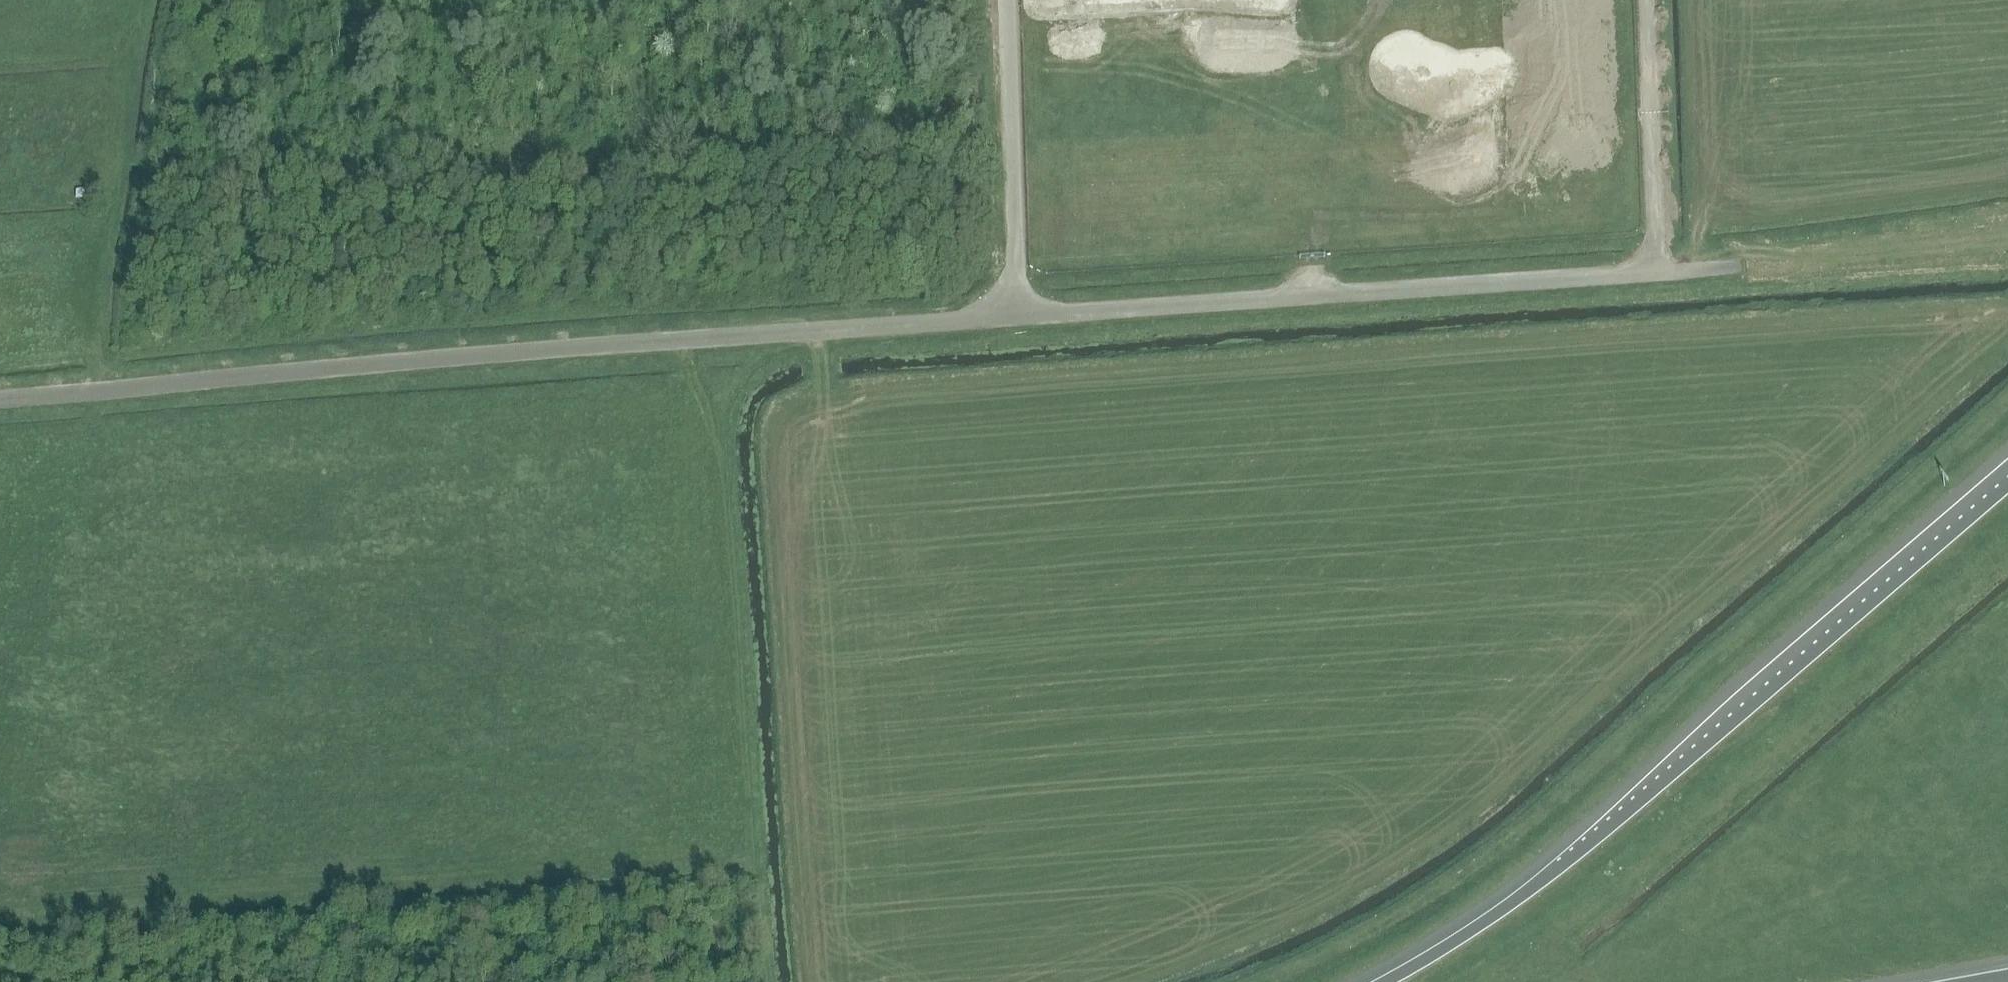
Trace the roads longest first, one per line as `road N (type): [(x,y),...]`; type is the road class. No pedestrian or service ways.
road 1 (unclassified): [(0,395),(1018,317)]
road 2 (motorway): [(2007,487),(1577,854),(1481,926),(1385,981)]
road 3 (unclassified): [(1018,317),(1656,269)]
road 4 (unclassified): [(1018,317),(1004,0)]
road 5 (unclassified): [(1652,0),(1656,269)]

